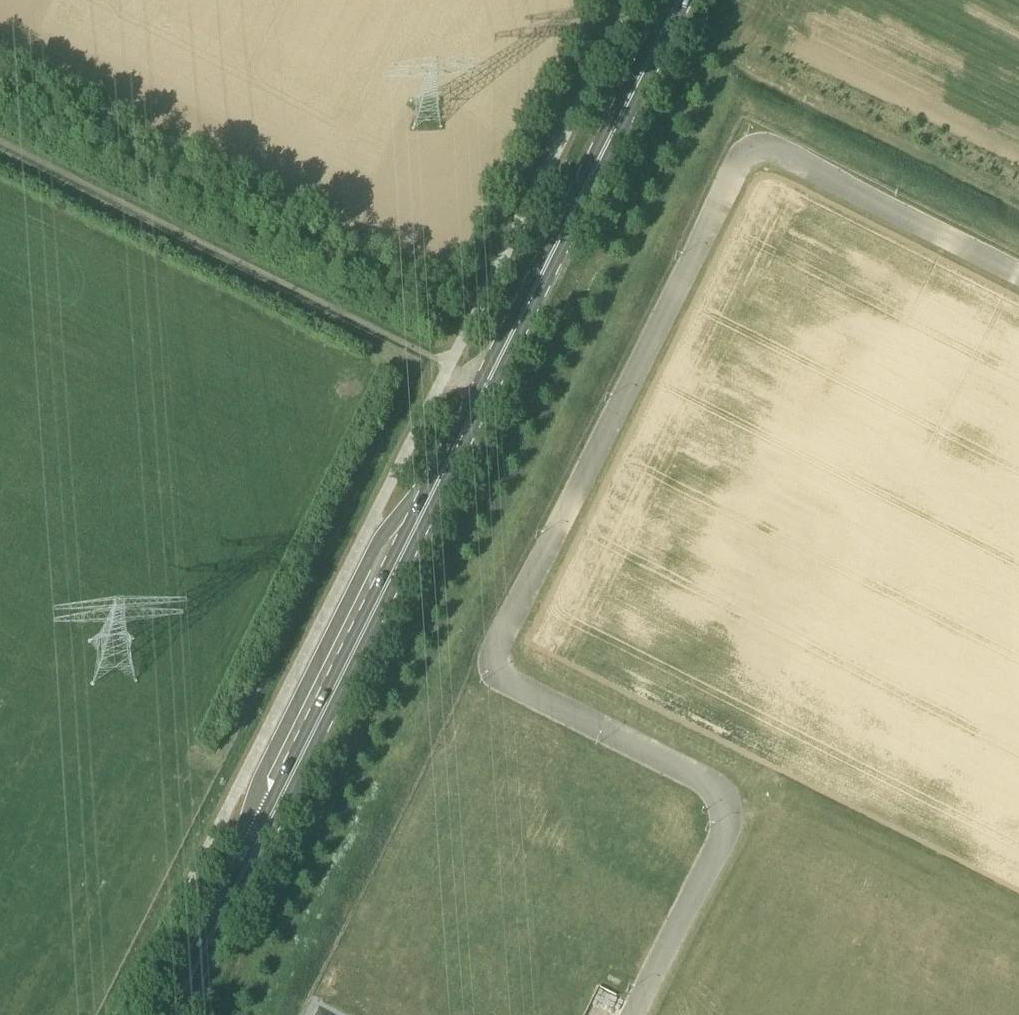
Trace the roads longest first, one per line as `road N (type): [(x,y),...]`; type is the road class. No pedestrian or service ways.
road 1 (primary): [(173,1014),(680,0)]

